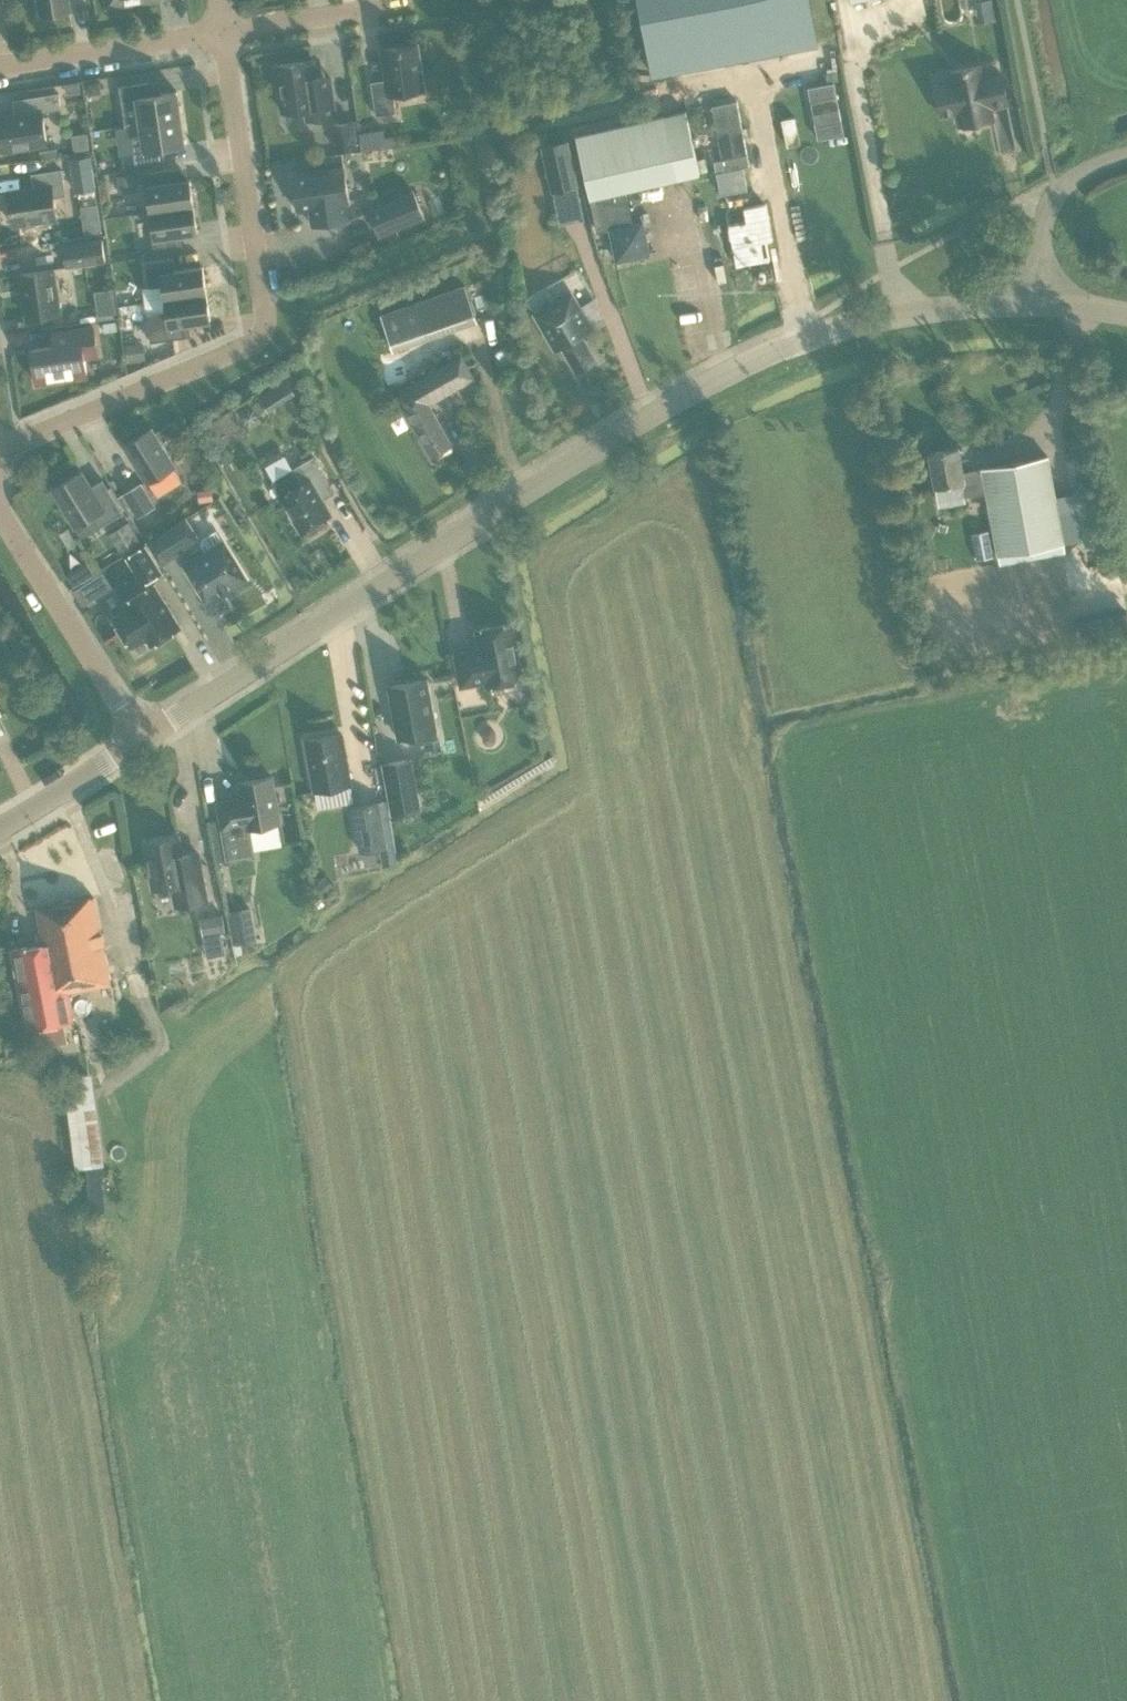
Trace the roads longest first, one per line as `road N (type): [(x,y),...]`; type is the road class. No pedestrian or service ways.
road 1 (tertiary): [(143,738),(578,458),(745,361),(887,315),(1038,304)]
road 2 (residential): [(223,32),(263,328),(237,349),(0,444)]
road 3 (residential): [(143,738),(0,511)]
road 4 (residential): [(0,65),(223,32)]
road 5 (unclassified): [(1038,304),(1041,237),(1053,196),(1080,171),(1126,151)]
road 6 (residential): [(223,32),(414,2)]
road 7 (tertiary): [(0,827),(143,738)]

